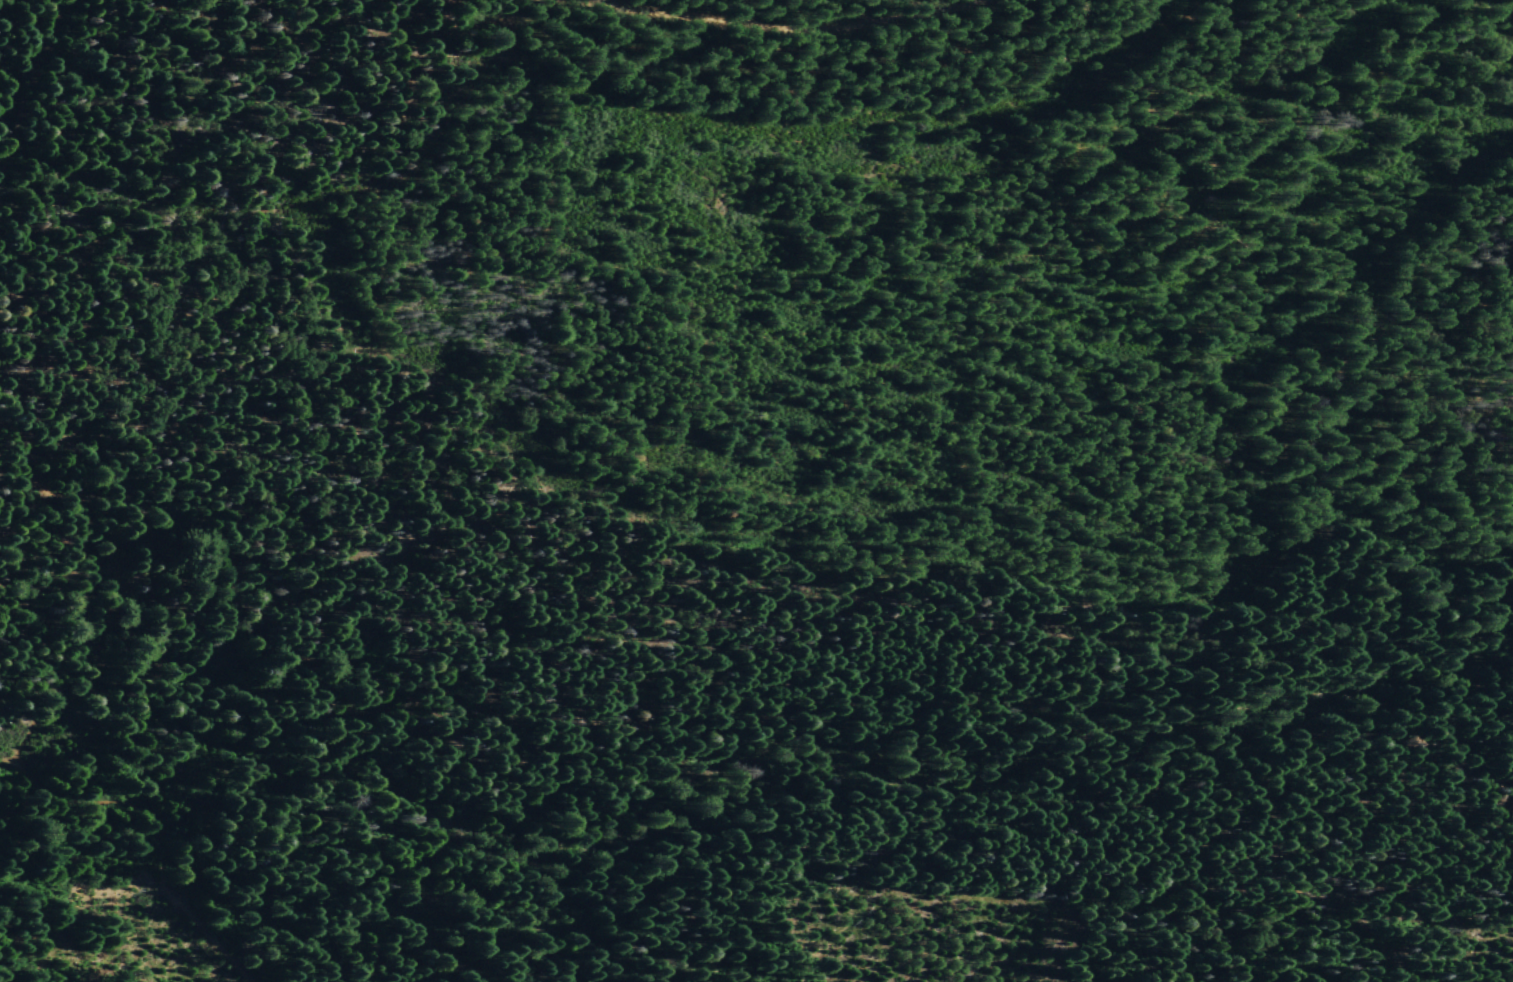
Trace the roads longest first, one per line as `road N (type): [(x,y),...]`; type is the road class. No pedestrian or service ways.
road 1 (residential): [(595,0),(646,18),(736,31),(919,16),(978,0)]

